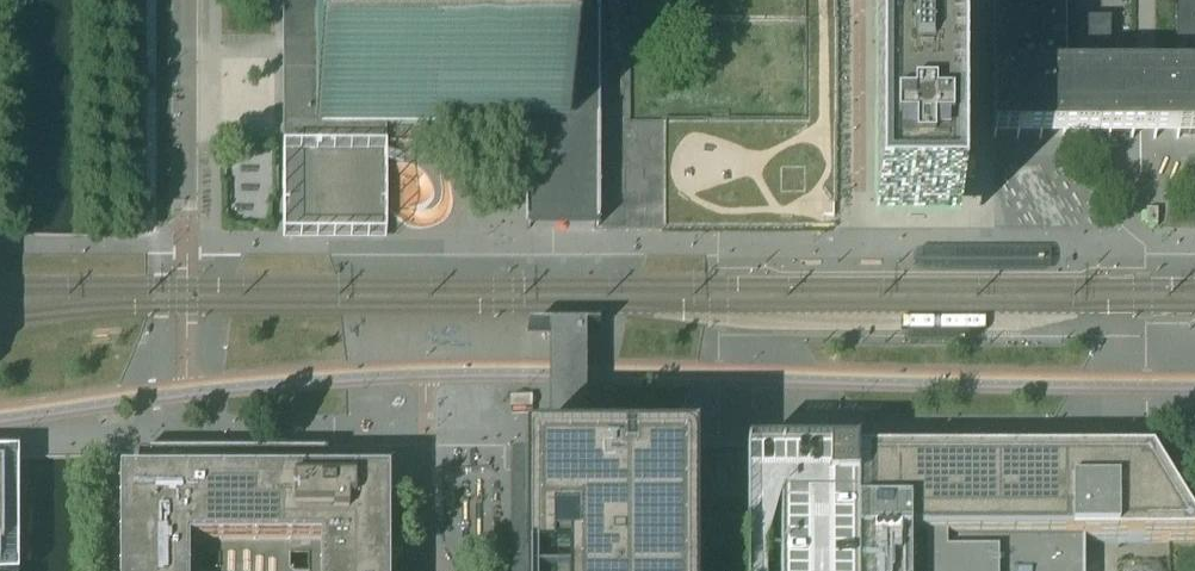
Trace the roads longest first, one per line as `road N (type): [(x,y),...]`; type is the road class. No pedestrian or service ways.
road 1 (unclassified): [(188,0),(187,218)]

